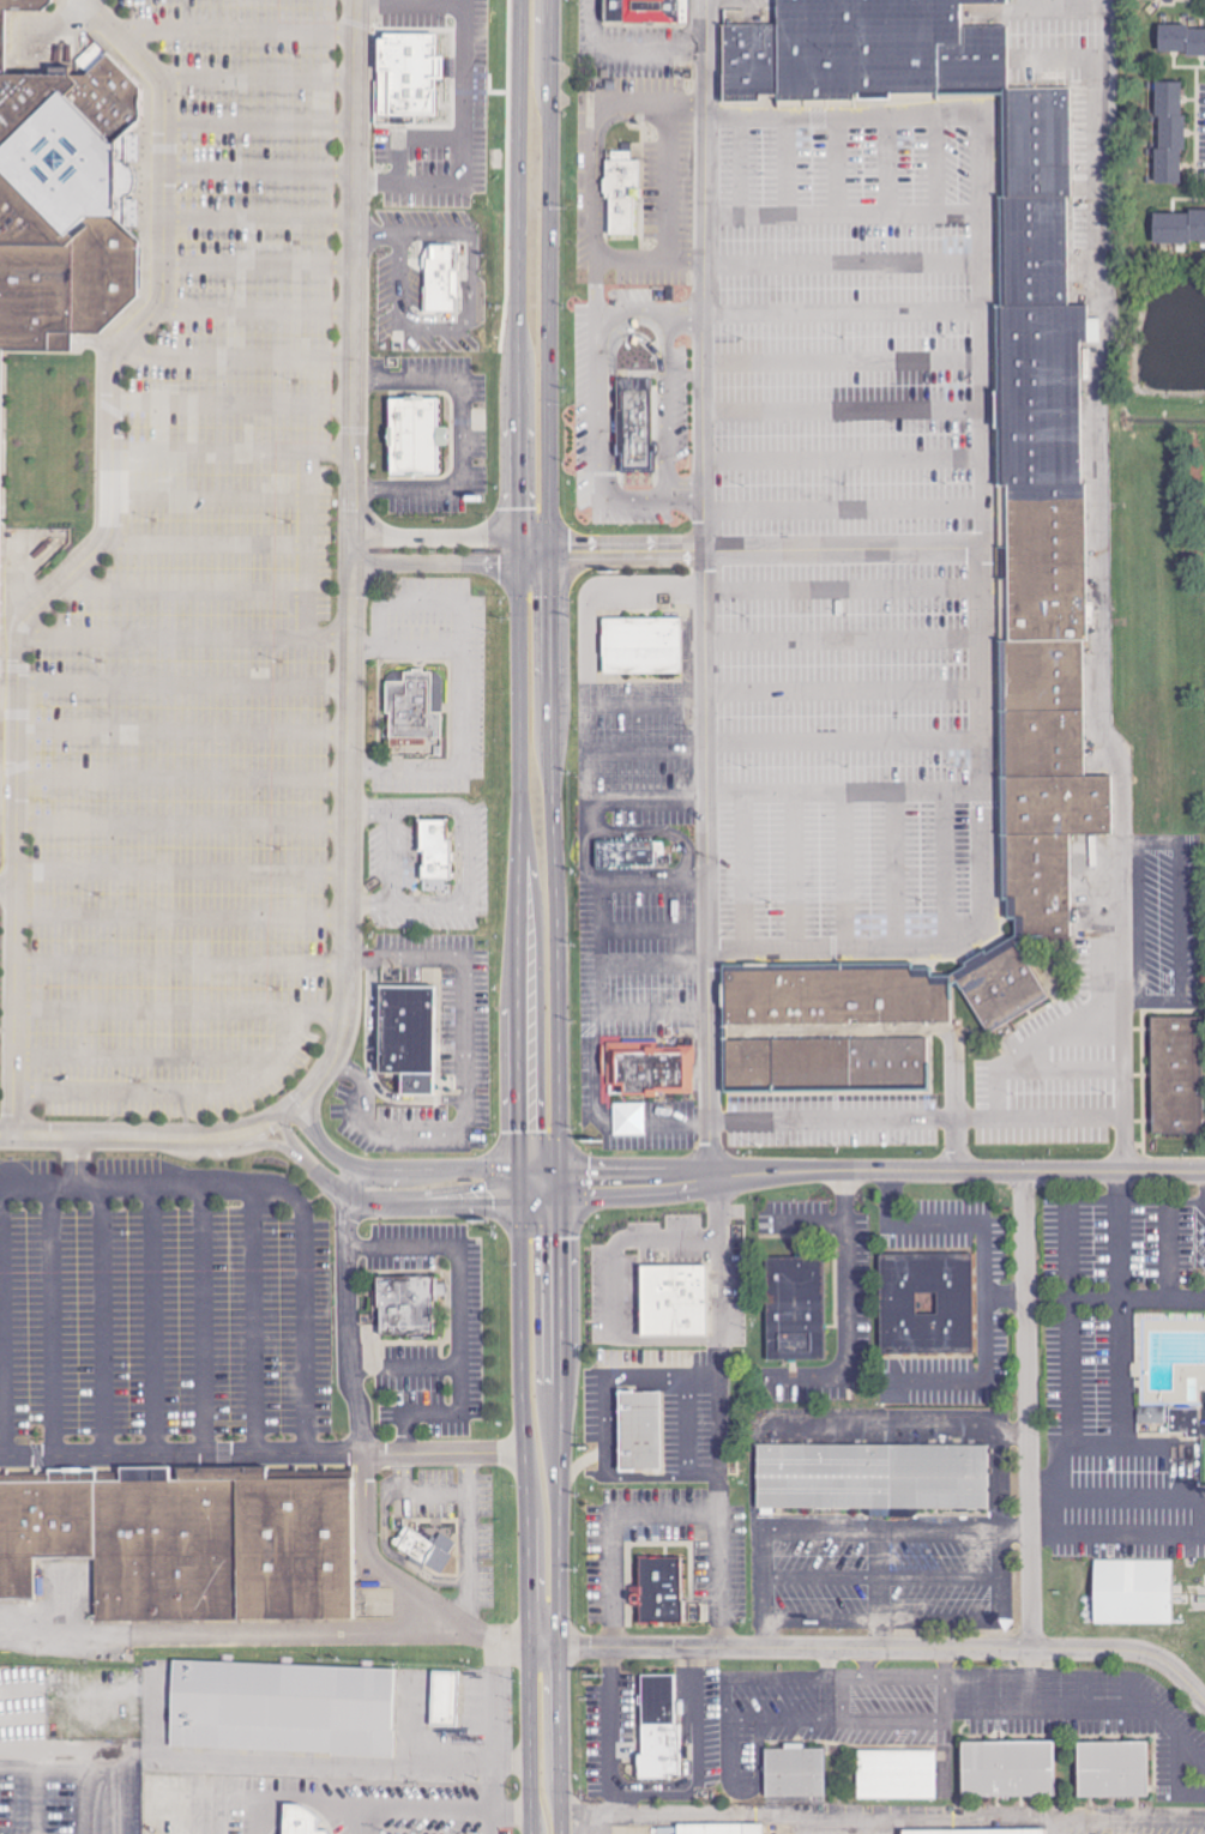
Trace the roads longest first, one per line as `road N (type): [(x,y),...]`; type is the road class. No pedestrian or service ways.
road 1 (primary): [(560,1648),(554,0)]
road 2 (primary): [(521,0),(519,1184)]
road 3 (tertiary): [(1204,1172),(757,1171),(519,1184)]
road 4 (residential): [(560,1648),(1133,1651),(1168,1664),(1204,1703)]
road 5 (primary): [(519,1184),(528,1833)]
road 6 (residential): [(1032,1649),(1024,1172)]
road 7 (primary): [(564,1833),(560,1648)]

